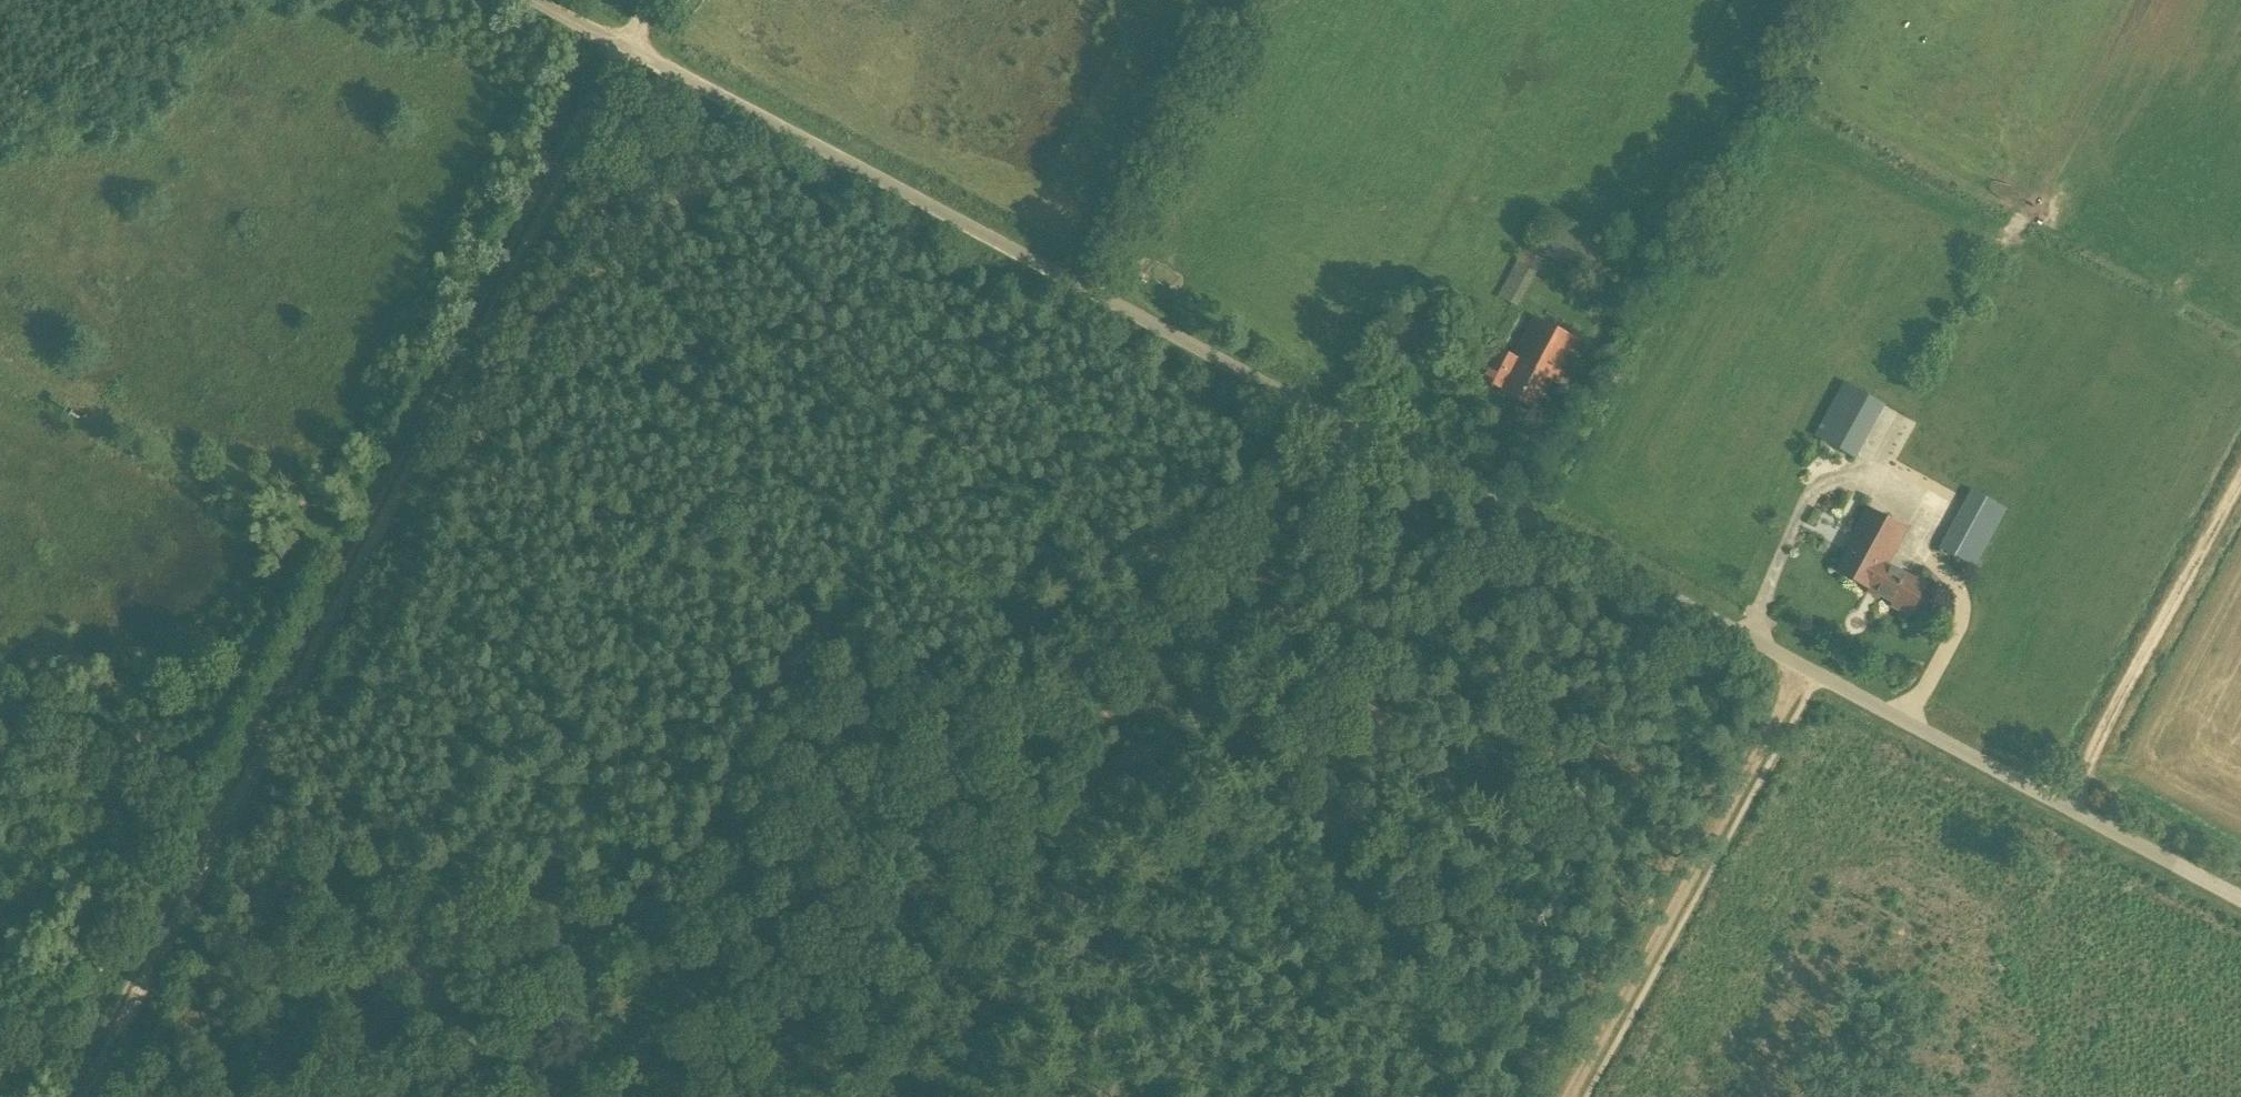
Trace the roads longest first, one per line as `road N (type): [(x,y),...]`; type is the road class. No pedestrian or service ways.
road 1 (unclassified): [(2240,894),(538,0)]
road 2 (track): [(87,1096),(628,48)]
road 3 (track): [(1802,668),(1566,1096)]
road 4 (track): [(2065,800),(2240,475)]

